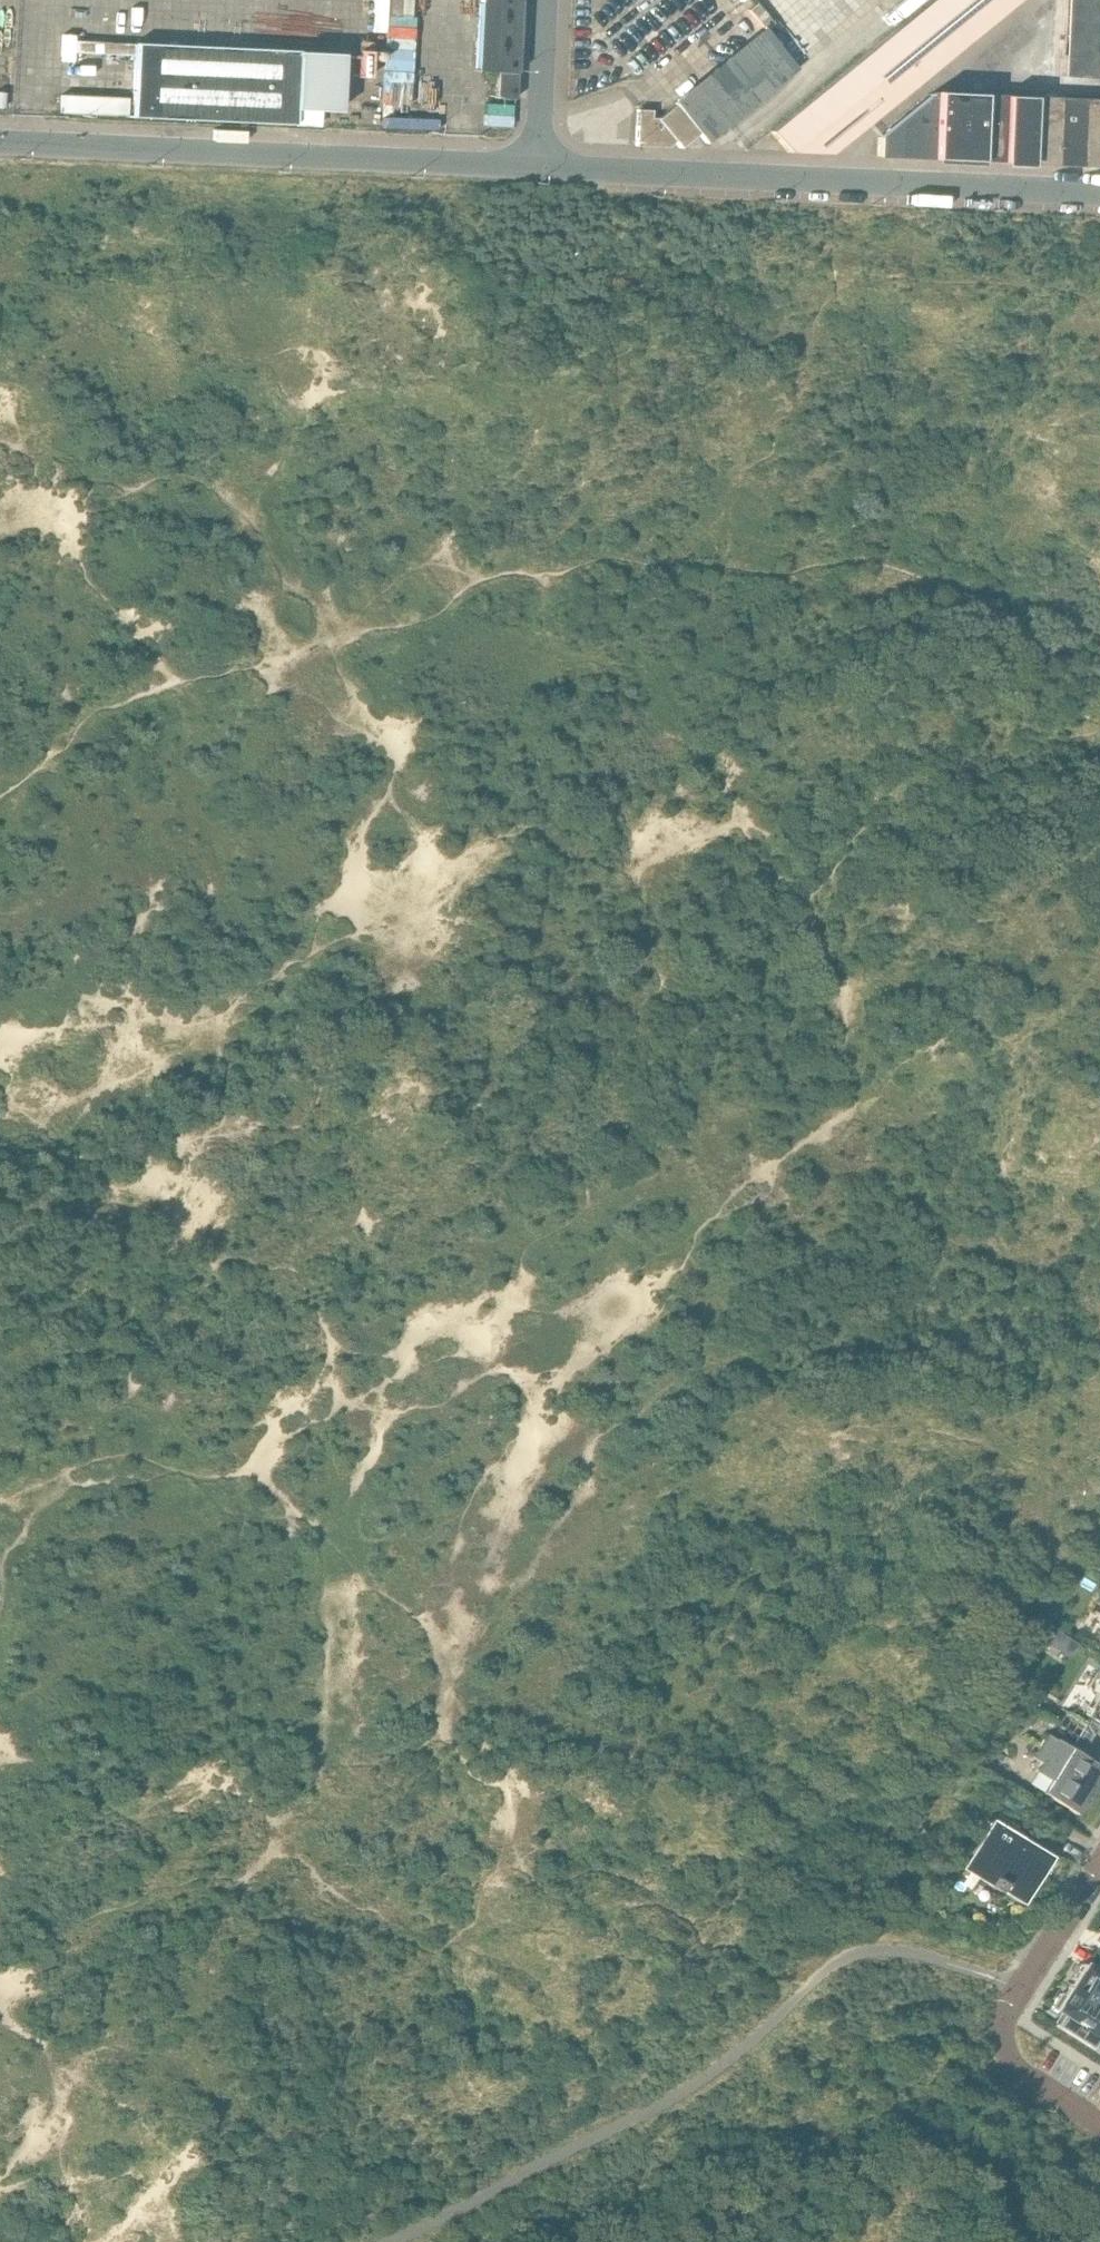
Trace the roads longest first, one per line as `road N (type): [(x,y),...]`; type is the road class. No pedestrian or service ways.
road 1 (unclassified): [(541,173),(1099,198)]
road 2 (unclassified): [(0,146),(541,173)]
road 3 (residential): [(1099,2131),(1021,2082),(1003,2038),(1099,1872)]
road 4 (unclassified): [(541,173),(549,0)]

